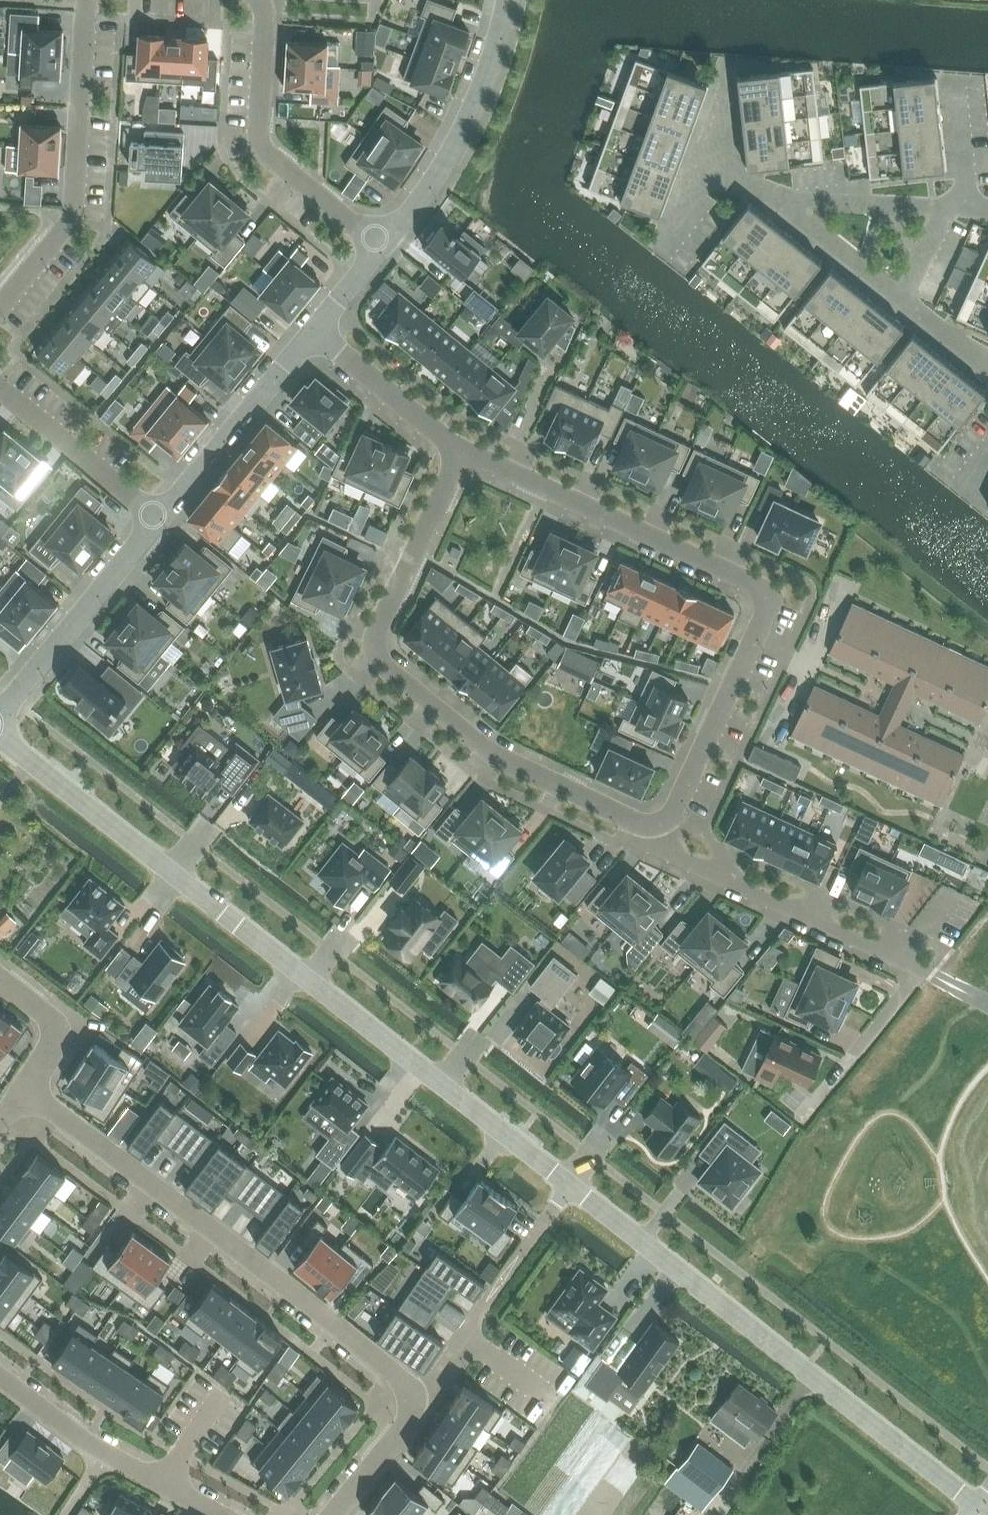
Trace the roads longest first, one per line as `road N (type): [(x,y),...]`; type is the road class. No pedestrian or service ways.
road 1 (residential): [(987,1514),(0,738)]
road 2 (residential): [(462,453),(762,592),(766,614),(673,814),(660,826)]
road 3 (residential): [(660,826),(638,824),(492,754),(376,655),(376,636),(462,453)]
road 4 (residential): [(26,1089),(393,1371),(411,1393),(410,1416)]
road 5 (residential): [(87,0),(76,215),(0,307)]
road 6 (residential): [(935,976),(676,856),(660,826)]
road 7 (residential): [(384,247),(262,146),(261,0)]
road 8 (residential): [(384,247),(469,122),(512,0)]
road 9 (residential): [(214,1514),(107,1457),(0,1381)]
road 10 (residential): [(0,709),(157,517)]
road 11 (residential): [(157,517),(313,333)]
road 12 (residential): [(0,385),(157,517)]
road 13 (residential): [(962,195),(766,199)]
road 14 (residential): [(313,333),(462,453)]
road 15 (residential): [(766,199),(907,307)]
road 16 (residential): [(498,1291),(410,1416)]
road 17 (residential): [(26,1089),(51,1054),(56,1030),(0,977)]
road 18 (residential): [(410,1416),(328,1514)]
road 19 (residential): [(962,195),(907,307)]

